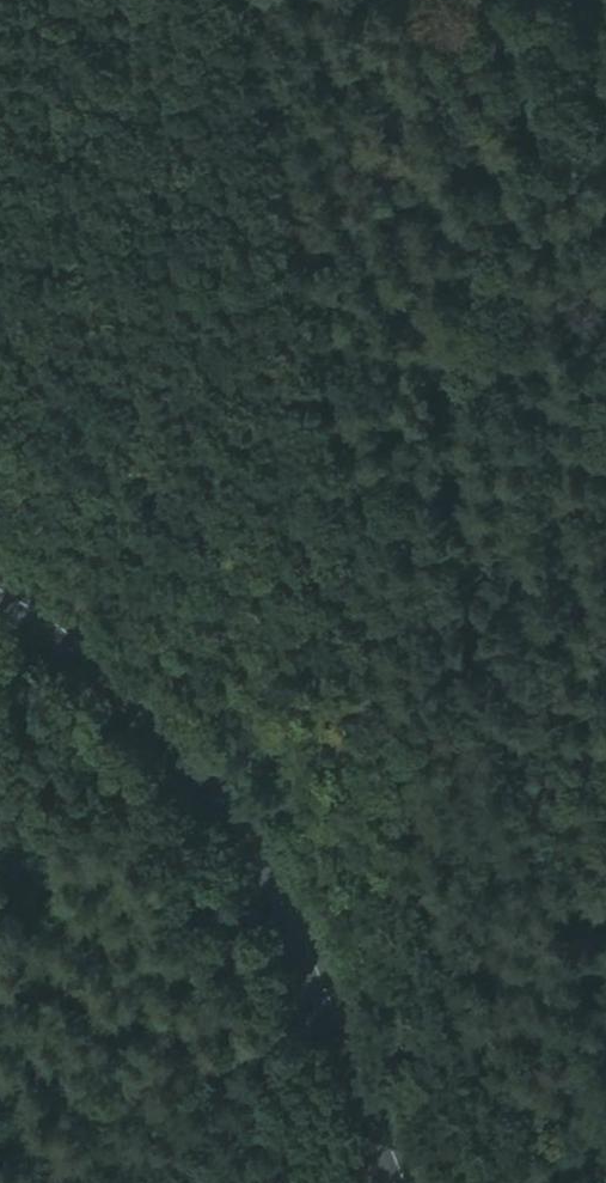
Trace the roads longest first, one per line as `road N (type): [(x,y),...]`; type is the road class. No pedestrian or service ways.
road 1 (secondary): [(0,607),(167,736),(244,832),(399,1182)]
road 2 (track): [(504,0),(605,68)]

